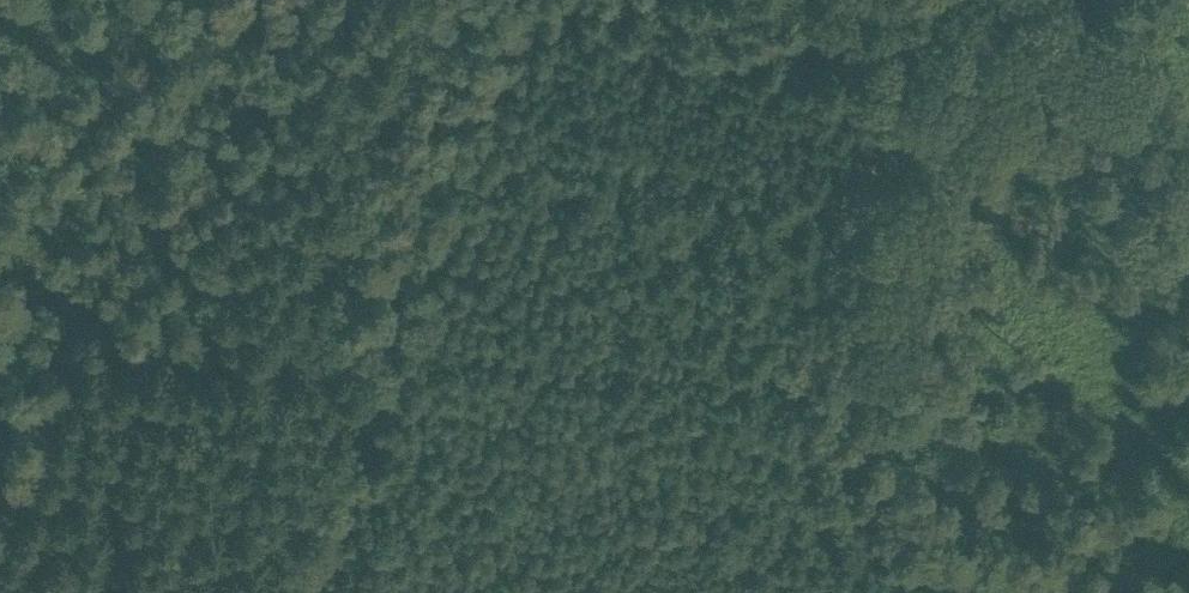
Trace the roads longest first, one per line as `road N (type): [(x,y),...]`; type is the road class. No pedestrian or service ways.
road 1 (track): [(293,592),(532,0)]
road 2 (track): [(402,327),(0,340)]

